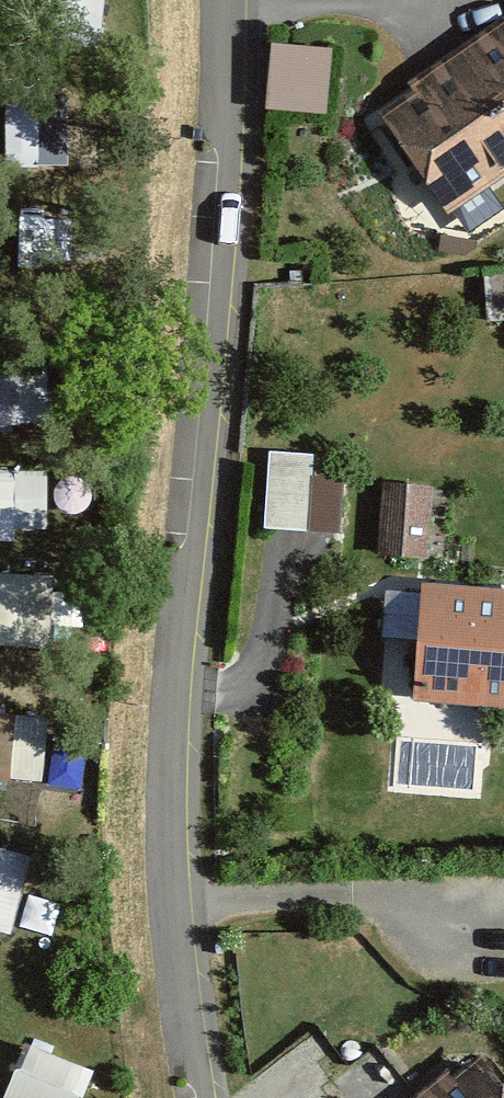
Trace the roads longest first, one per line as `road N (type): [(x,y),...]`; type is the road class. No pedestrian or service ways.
road 1 (unclassified): [(206,1097),(170,897),(168,803),(227,190),(225,0)]

